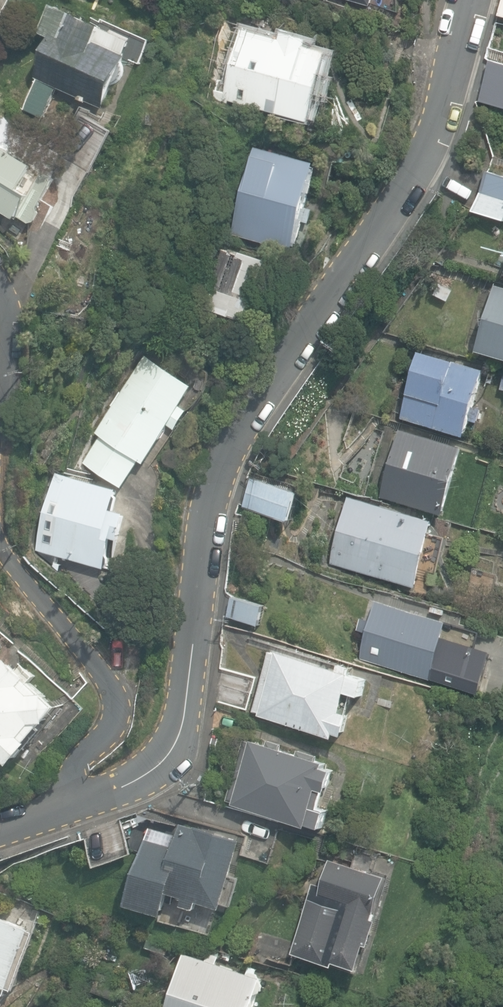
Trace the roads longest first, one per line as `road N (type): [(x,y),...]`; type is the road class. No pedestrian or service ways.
road 1 (residential): [(88,797),(140,775),(175,744),(219,476),(241,432),(414,182),(469,0)]
road 2 (residential): [(88,797),(81,759),(112,719),(116,689),(0,539)]

